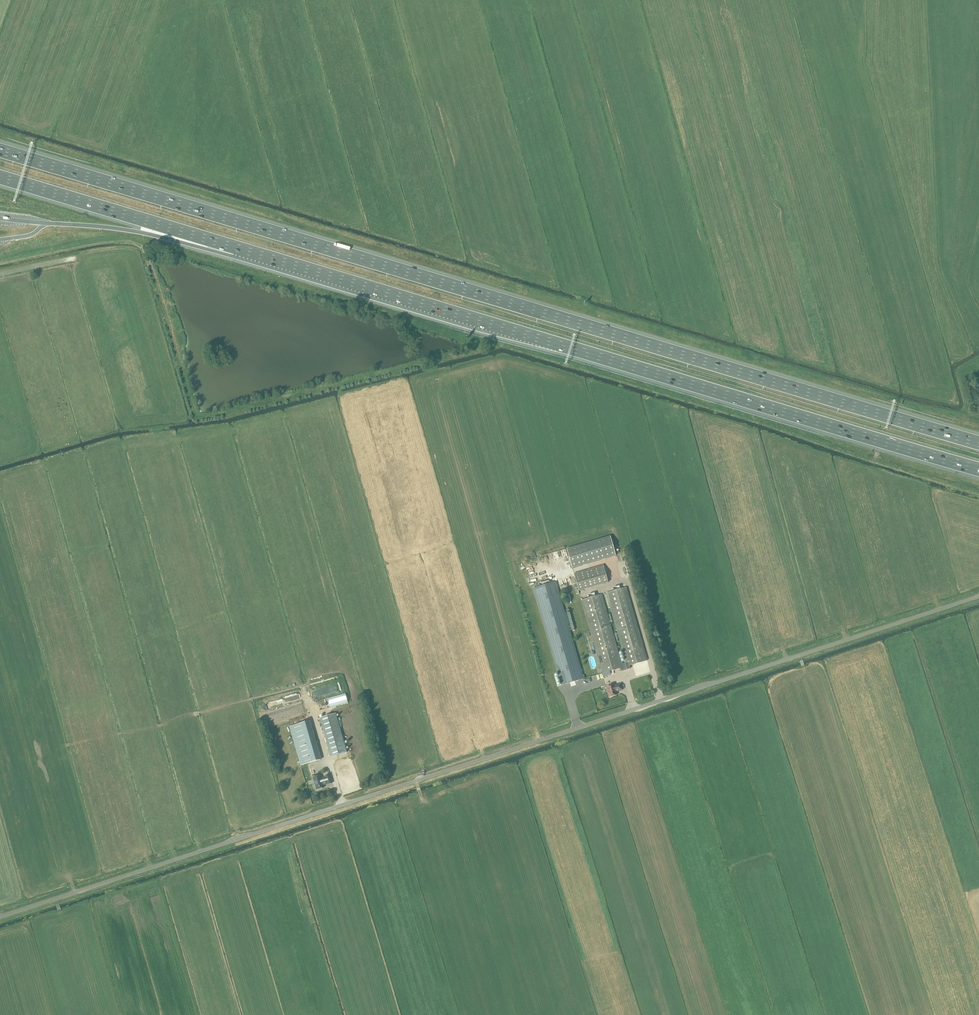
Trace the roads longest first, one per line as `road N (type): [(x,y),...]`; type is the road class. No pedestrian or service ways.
road 1 (unclassified): [(0,917),(978,596)]
road 2 (motorway): [(978,443),(0,151)]
road 3 (motorway): [(237,248),(978,469)]
road 4 (track): [(411,364),(204,417),(195,412),(135,231)]
road 5 (motorway): [(0,177),(237,248)]
road 6 (motorway): [(44,223),(237,248)]

